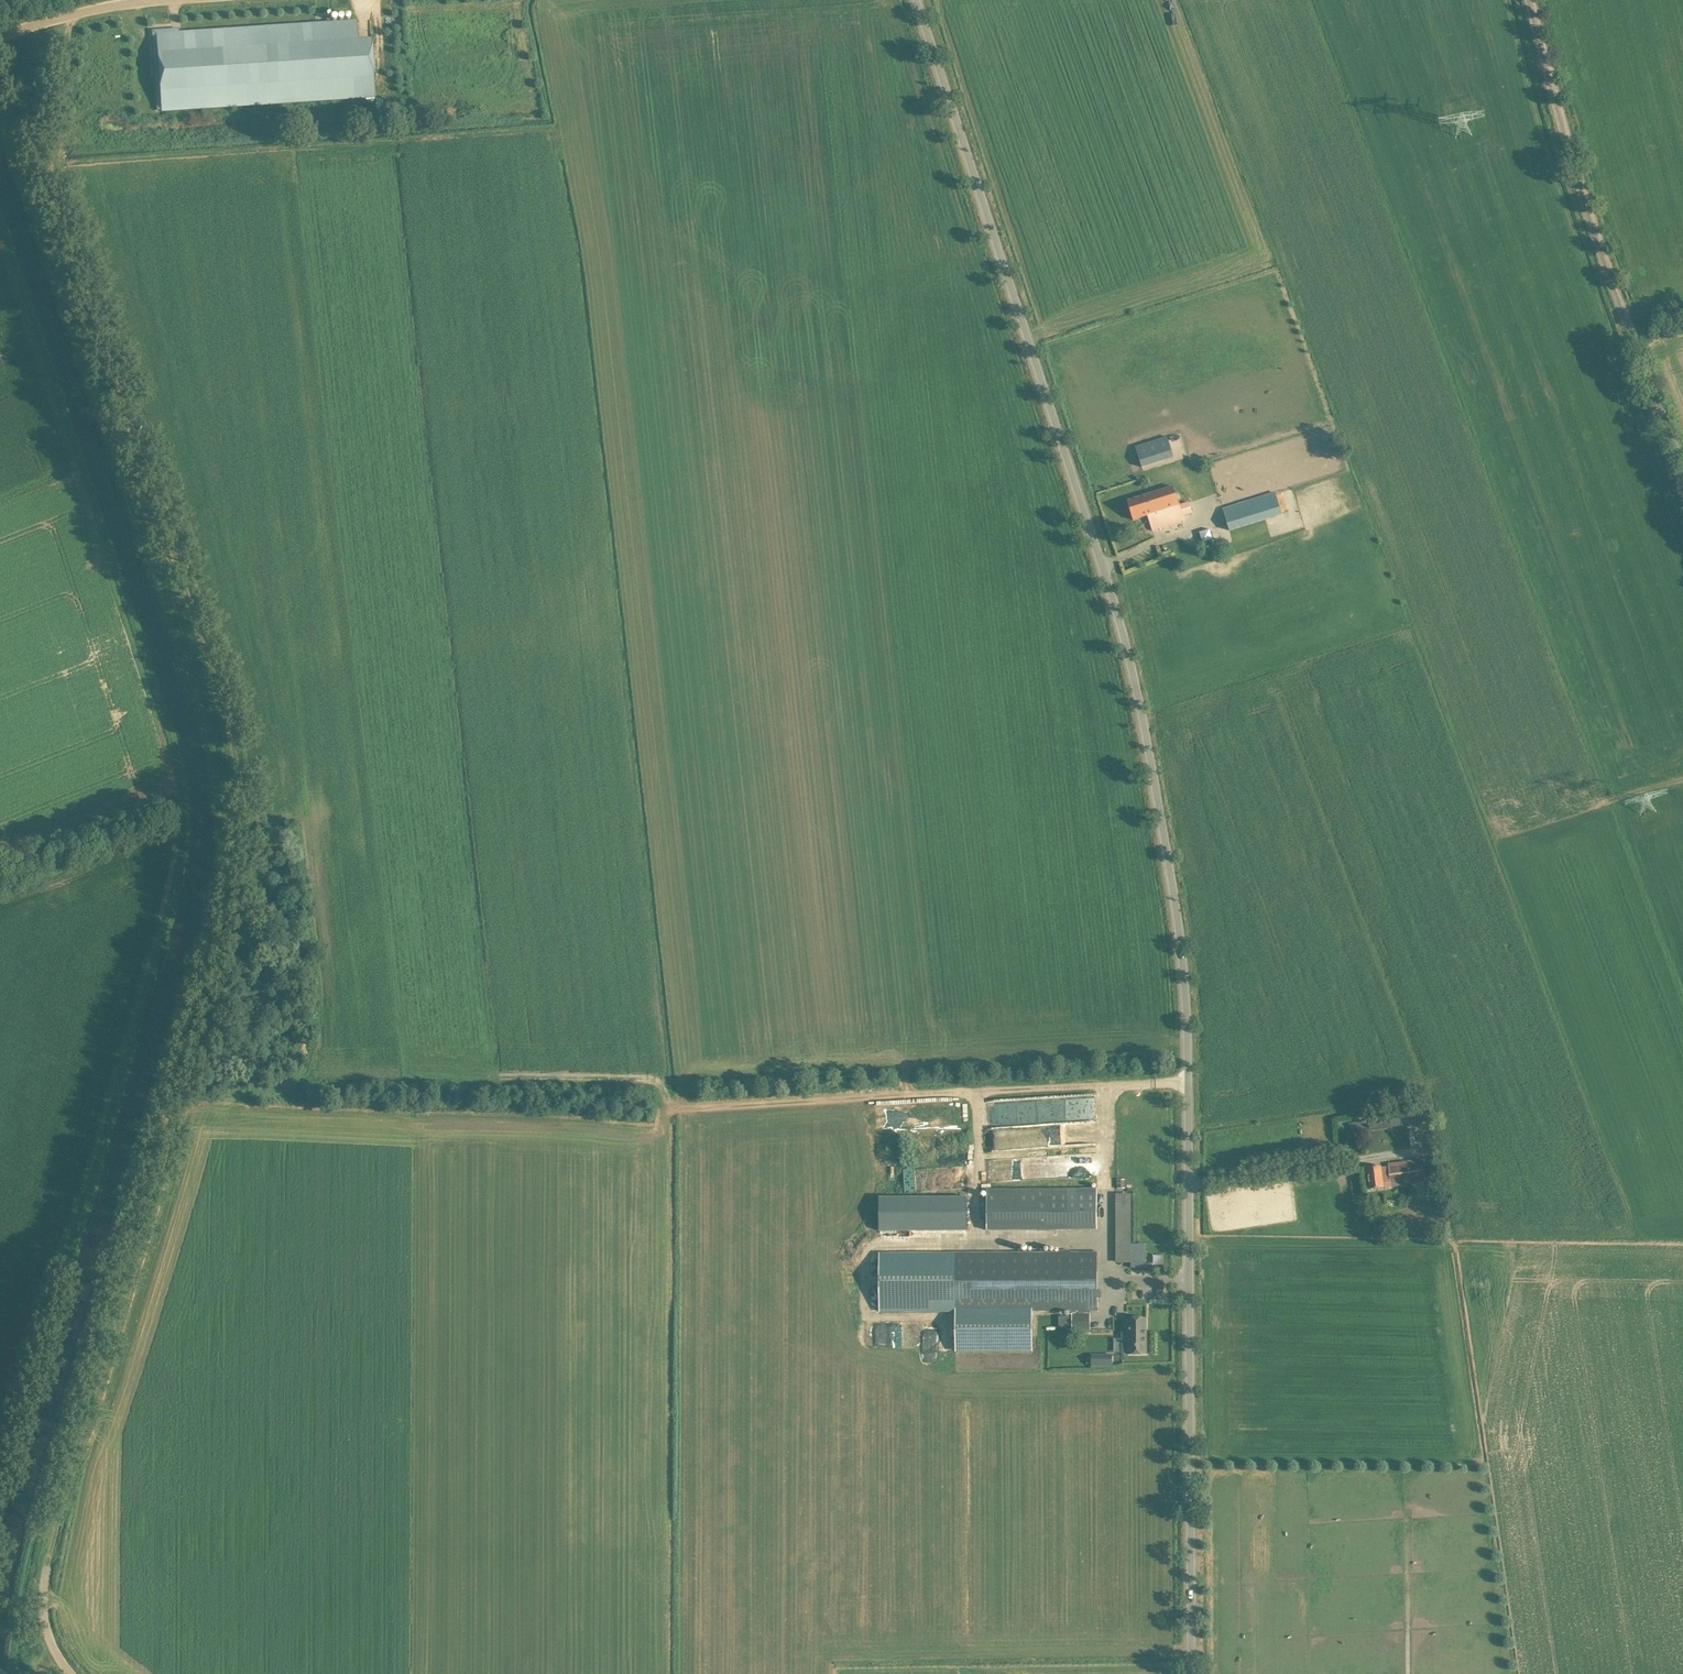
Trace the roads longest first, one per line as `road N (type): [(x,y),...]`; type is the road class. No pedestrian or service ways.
road 1 (unclassified): [(918,0),(1150,750),(1178,936),(1186,1068),(1190,1673)]
road 2 (track): [(49,1567),(246,853),(231,732),(48,176),(67,18)]
road 3 (track): [(969,1108),(955,1096),(687,1112),(681,1104),(591,233),(545,0)]
road 4 (unclassified): [(1682,471),(1579,184),(1529,0)]
road 5 (unclassified): [(0,36),(90,11),(179,0)]

